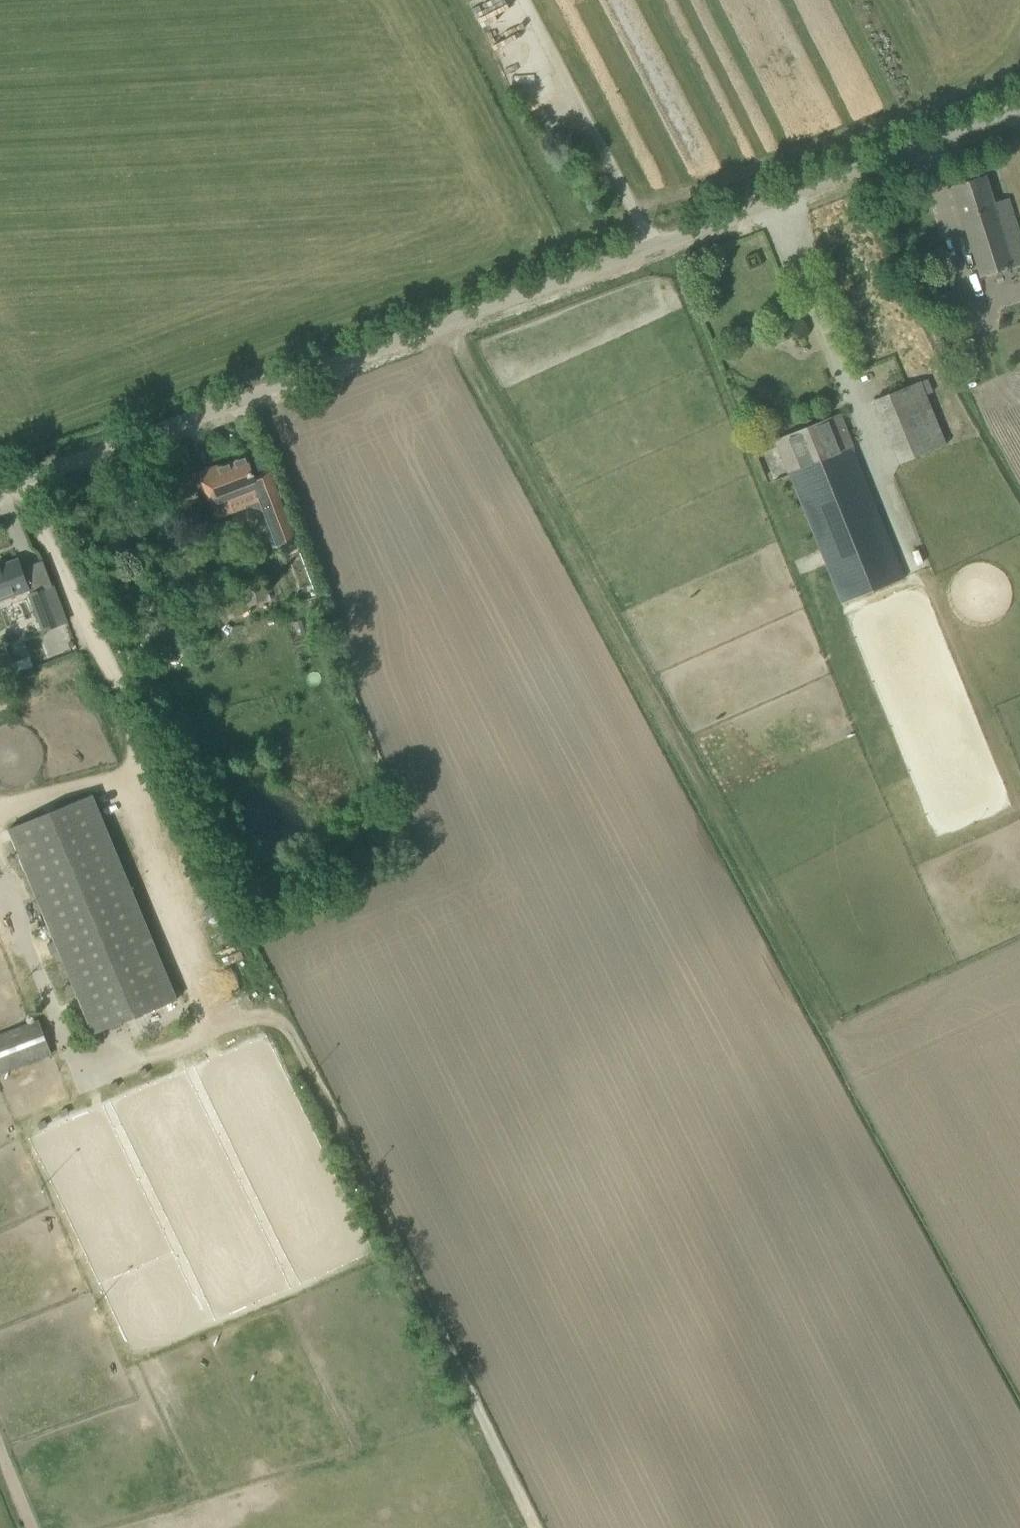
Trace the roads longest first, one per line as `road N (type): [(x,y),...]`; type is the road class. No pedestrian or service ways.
road 1 (unclassified): [(0,488),(1019,112)]
road 2 (track): [(524,0),(651,248)]

